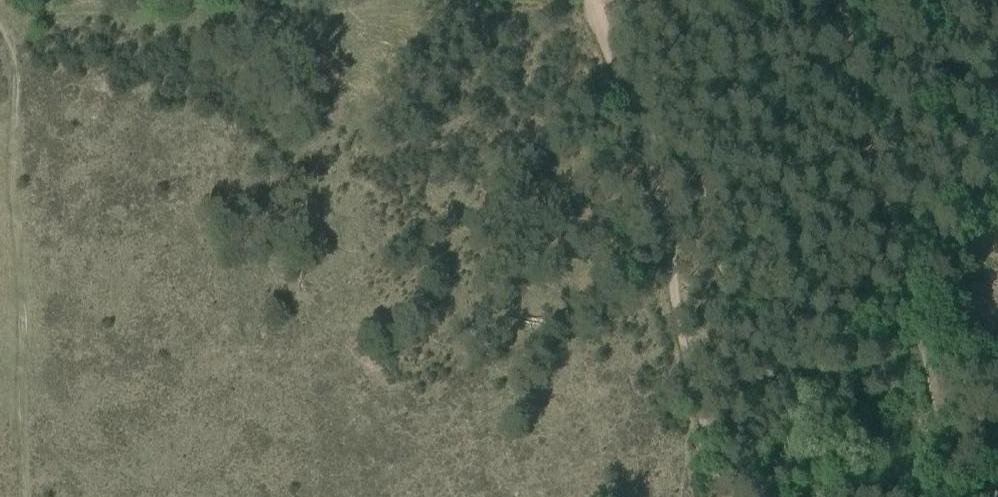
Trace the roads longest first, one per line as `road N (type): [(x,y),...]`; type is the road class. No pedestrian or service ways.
road 1 (track): [(589,0),(653,187),(722,496)]
road 2 (track): [(952,496),(837,0)]

